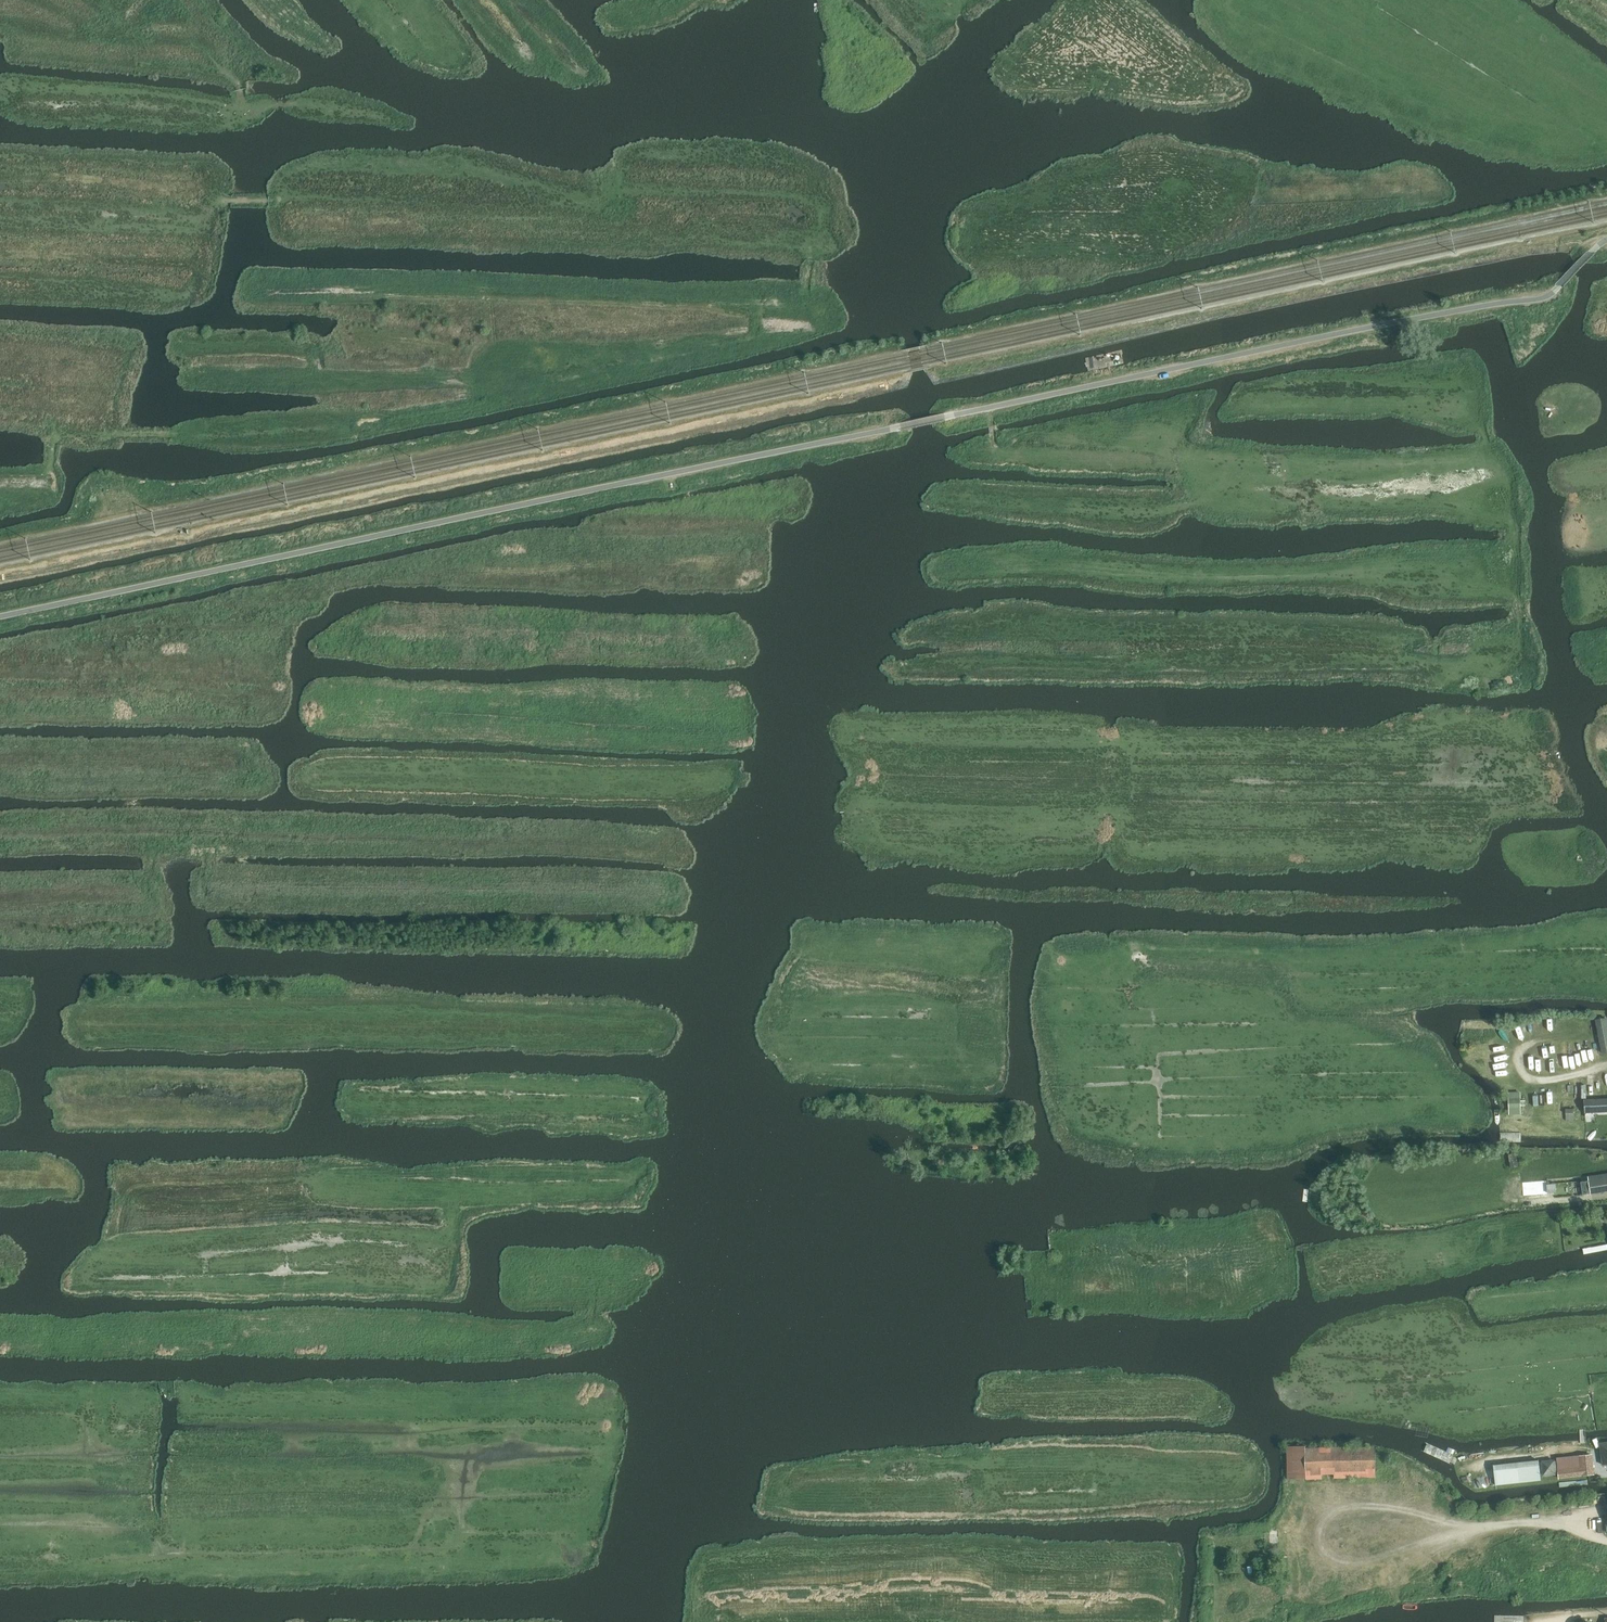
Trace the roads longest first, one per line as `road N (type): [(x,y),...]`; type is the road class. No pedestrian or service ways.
road 1 (track): [(1342,1520),(1464,1531),(1528,1524),(1606,1542)]

